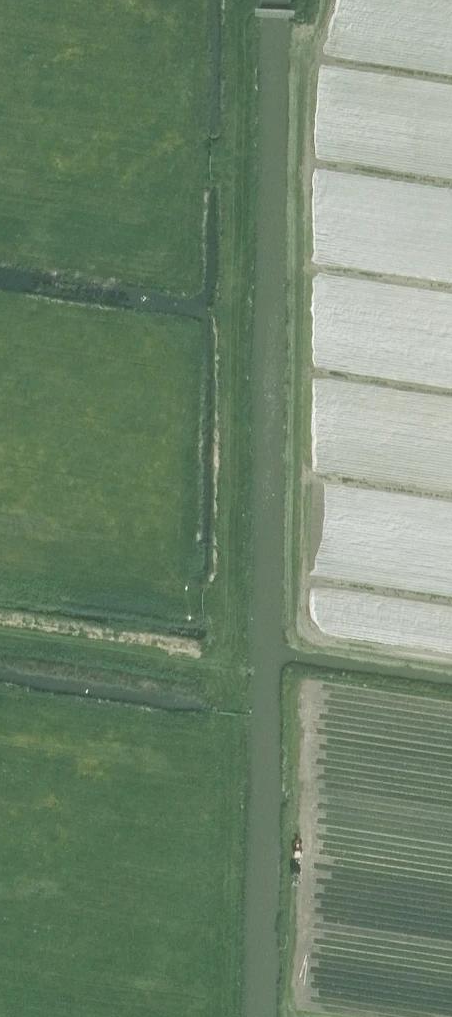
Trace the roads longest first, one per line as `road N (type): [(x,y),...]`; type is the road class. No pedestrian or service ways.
road 1 (track): [(313,0),(312,13),(236,9),(233,521),(224,668),(0,634)]

